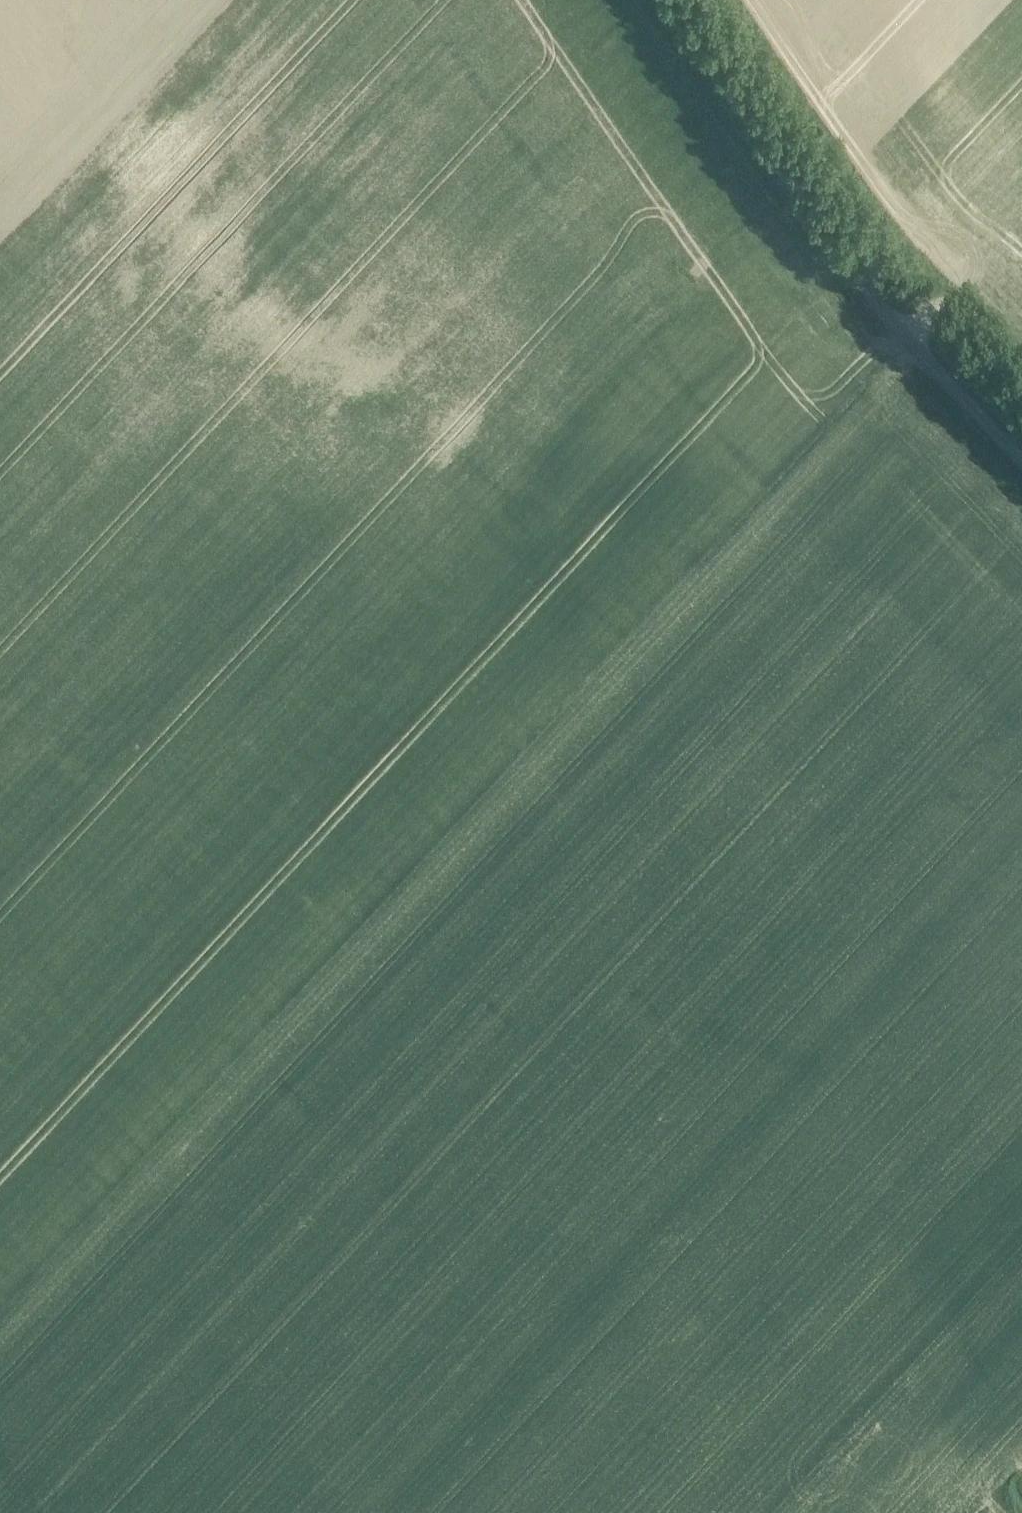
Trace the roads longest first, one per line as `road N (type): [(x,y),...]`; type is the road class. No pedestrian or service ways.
road 1 (track): [(1021,459),(849,268),(665,0)]
road 2 (track): [(951,311),(815,125)]
road 3 (track): [(904,333),(951,311),(980,321),(1021,363)]

